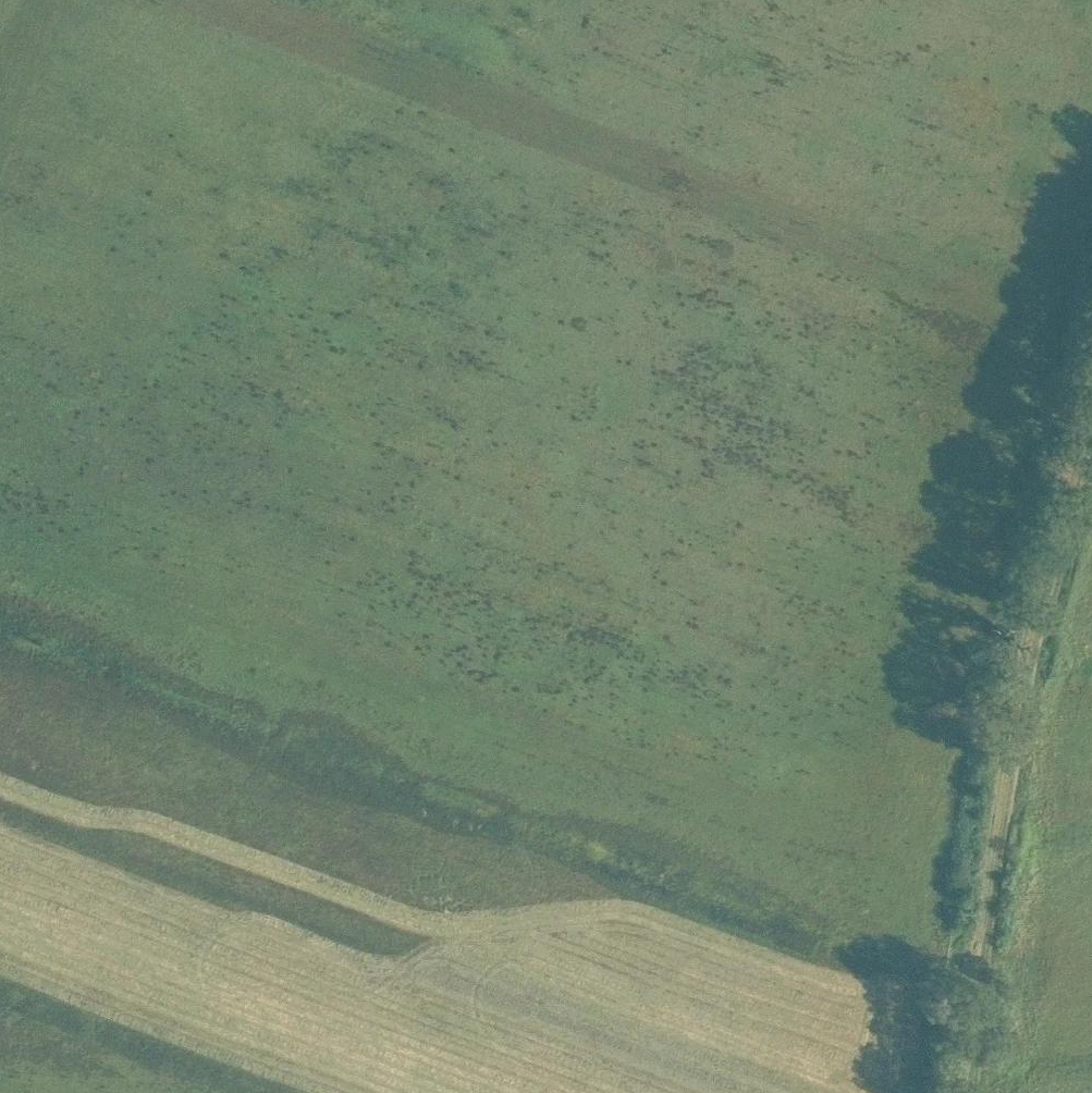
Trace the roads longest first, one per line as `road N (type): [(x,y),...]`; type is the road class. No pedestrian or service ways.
road 1 (track): [(958,1092),(1022,653),(1091,381)]

